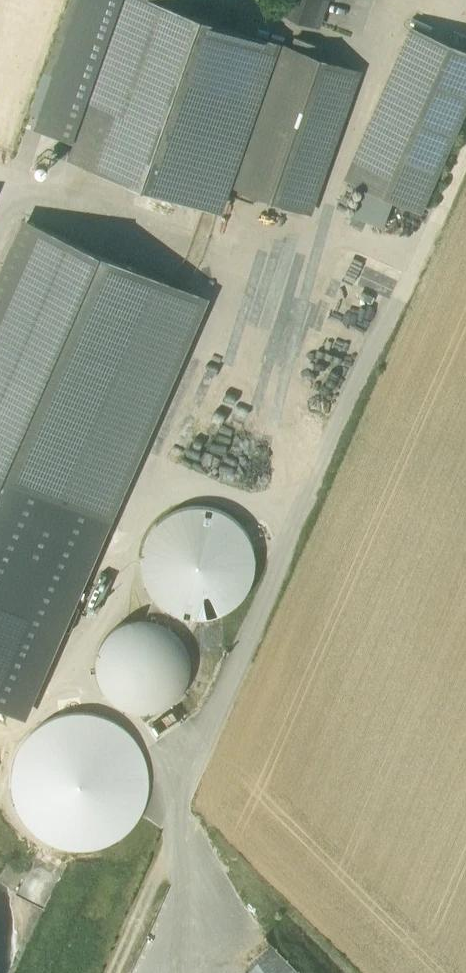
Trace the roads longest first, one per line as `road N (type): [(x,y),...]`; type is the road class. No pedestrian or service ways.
road 1 (track): [(396,314),(112,972)]
road 2 (track): [(0,178),(296,284),(404,0)]
road 3 (track): [(396,314),(465,152)]

